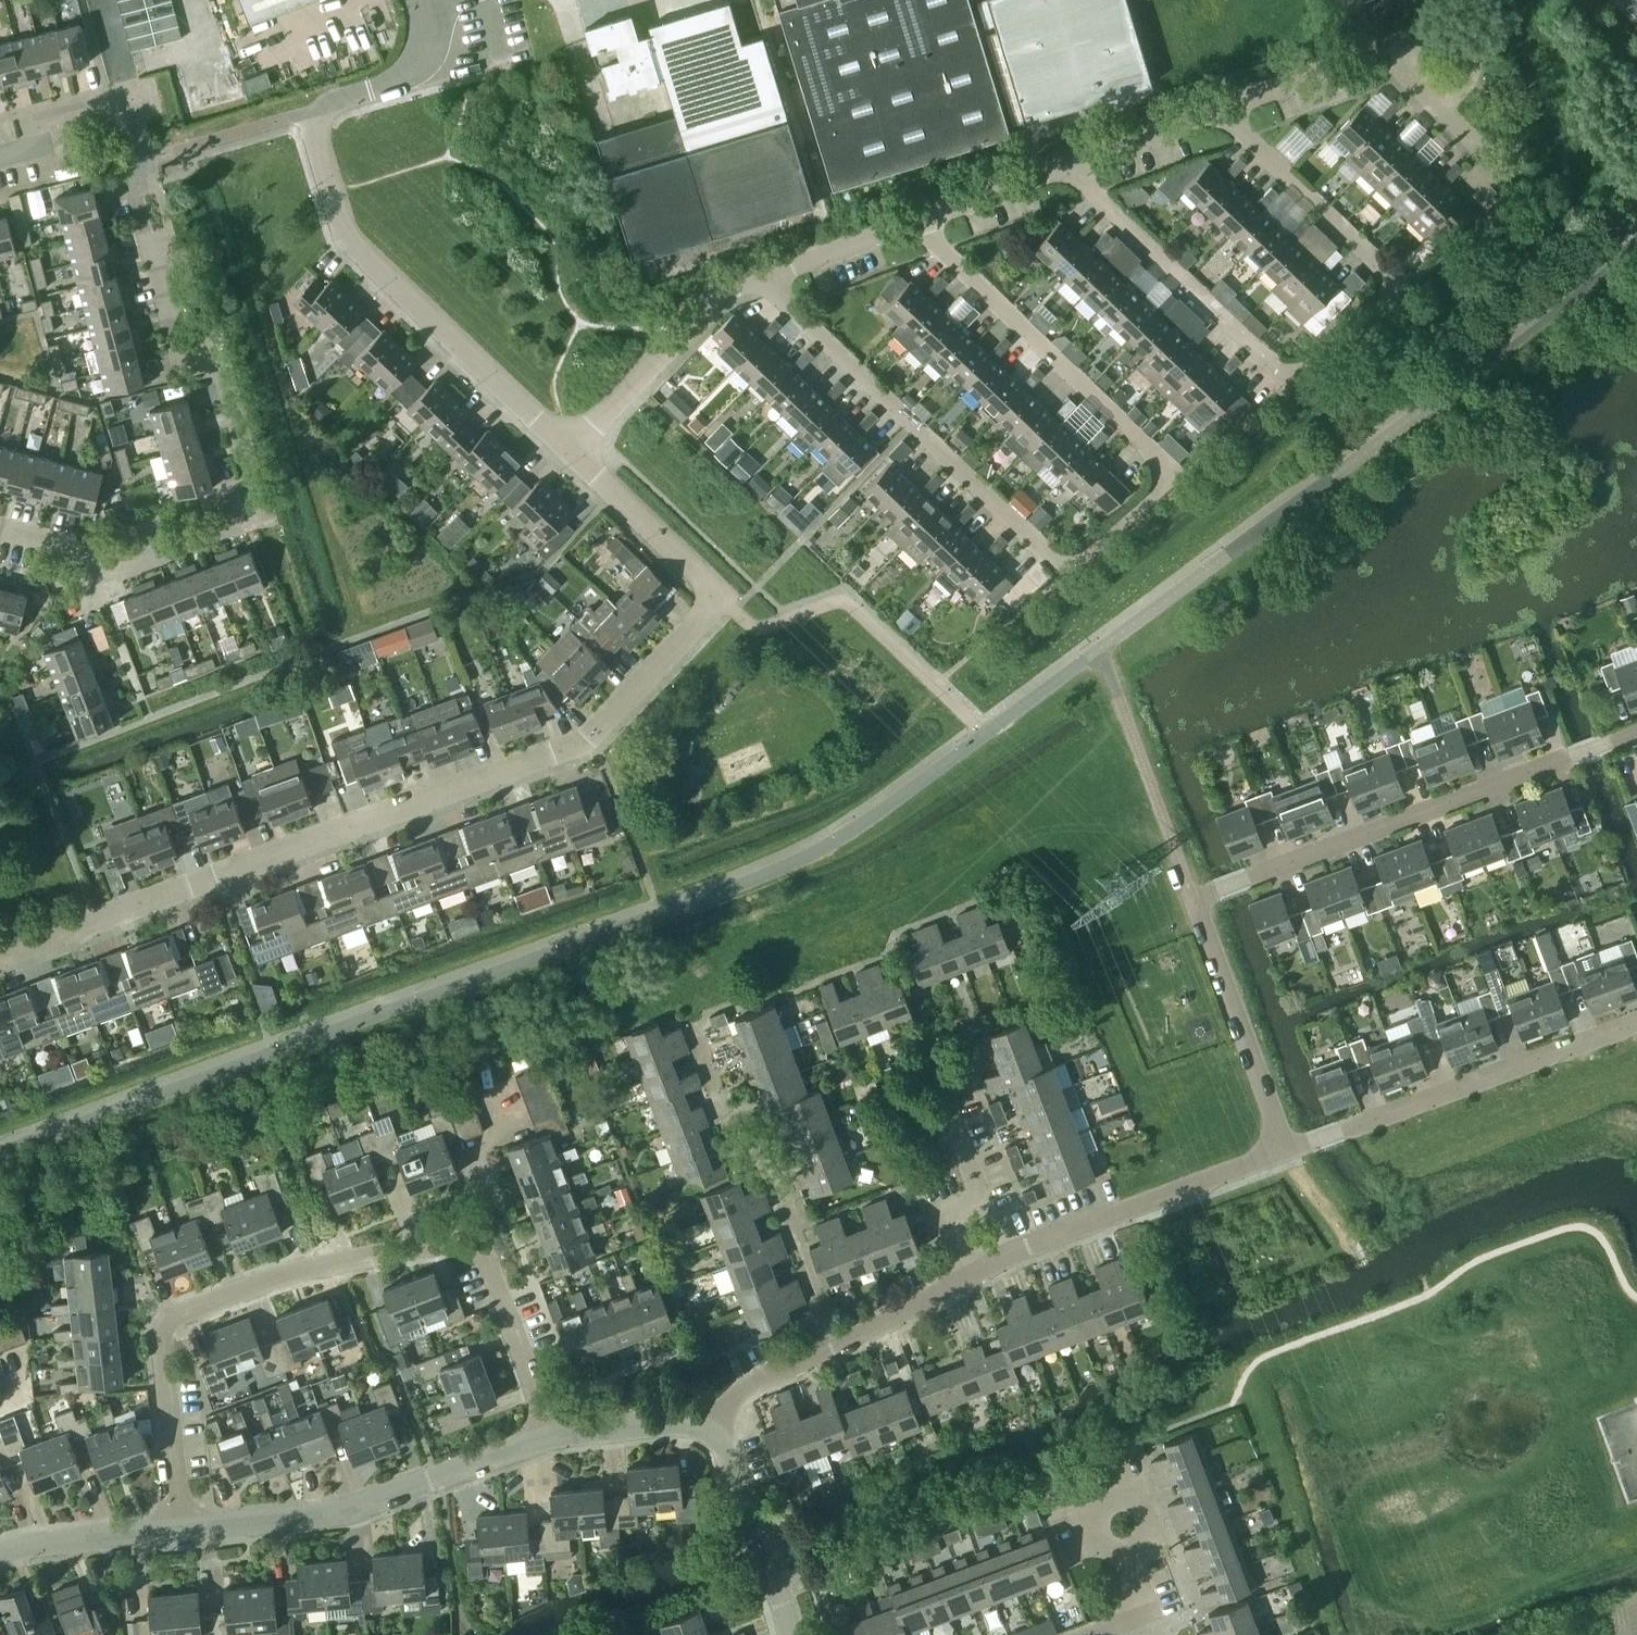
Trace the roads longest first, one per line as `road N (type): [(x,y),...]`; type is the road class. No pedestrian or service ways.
road 1 (residential): [(0,956),(575,749),(708,617),(712,601),(709,583),(570,449)]
road 2 (residential): [(914,223),(1166,464),(1172,479),(1073,563),(1048,551),(763,280)]
road 3 (residential): [(1285,1151),(1197,898),(1636,728)]
road 4 (residential): [(546,1438),(489,1261),(472,1245),(444,1242),(309,1267),(184,1309),(170,1343),(179,1531)]
road 5 (residential): [(1070,170),(1270,368),(1292,376),(1393,292),(1391,276),(1224,112)]
road 6 (residential): [(0,532),(81,554),(104,571),(210,541),(248,485),(214,354),(180,329),(139,157)]
road 7 (residential): [(570,449),(349,237),(330,193),(316,108)]
road 8 (residential): [(179,1531),(340,1515),(546,1438)]
road 9 (residential): [(1285,1151),(1636,1022)]
road 10 (residential): [(953,1272),(1285,1151)]
road 11 (residential): [(720,1411),(763,1376),(953,1272)]
road 12 (residential): [(570,449),(712,302),(763,280)]
road 13 (residential): [(792,1634),(720,1411)]
road 14 (residential): [(0,155),(43,144),(36,118),(124,97),(139,157)]
road 15 (residential): [(1419,92),(1456,96),(1468,86),(1467,43),(1455,29),(1386,49)]
road 16 (residential): [(0,1553),(179,1531)]
road 17 (residential): [(953,1272),(952,1223),(972,1184),(944,1102)]
road 18 (unclassified): [(316,108),(397,81),(428,47),(428,0)]
road 19 (residential): [(546,1438),(720,1411)]
road 20 (residential): [(1224,112),(1386,49)]
road 21 (residential): [(1093,1634),(1141,1617),(1118,1501)]
road 22 (residential): [(914,223),(1070,170)]
road 23 (residential): [(1070,170),(1224,112)]
road 24 (residential): [(763,280),(914,223)]

